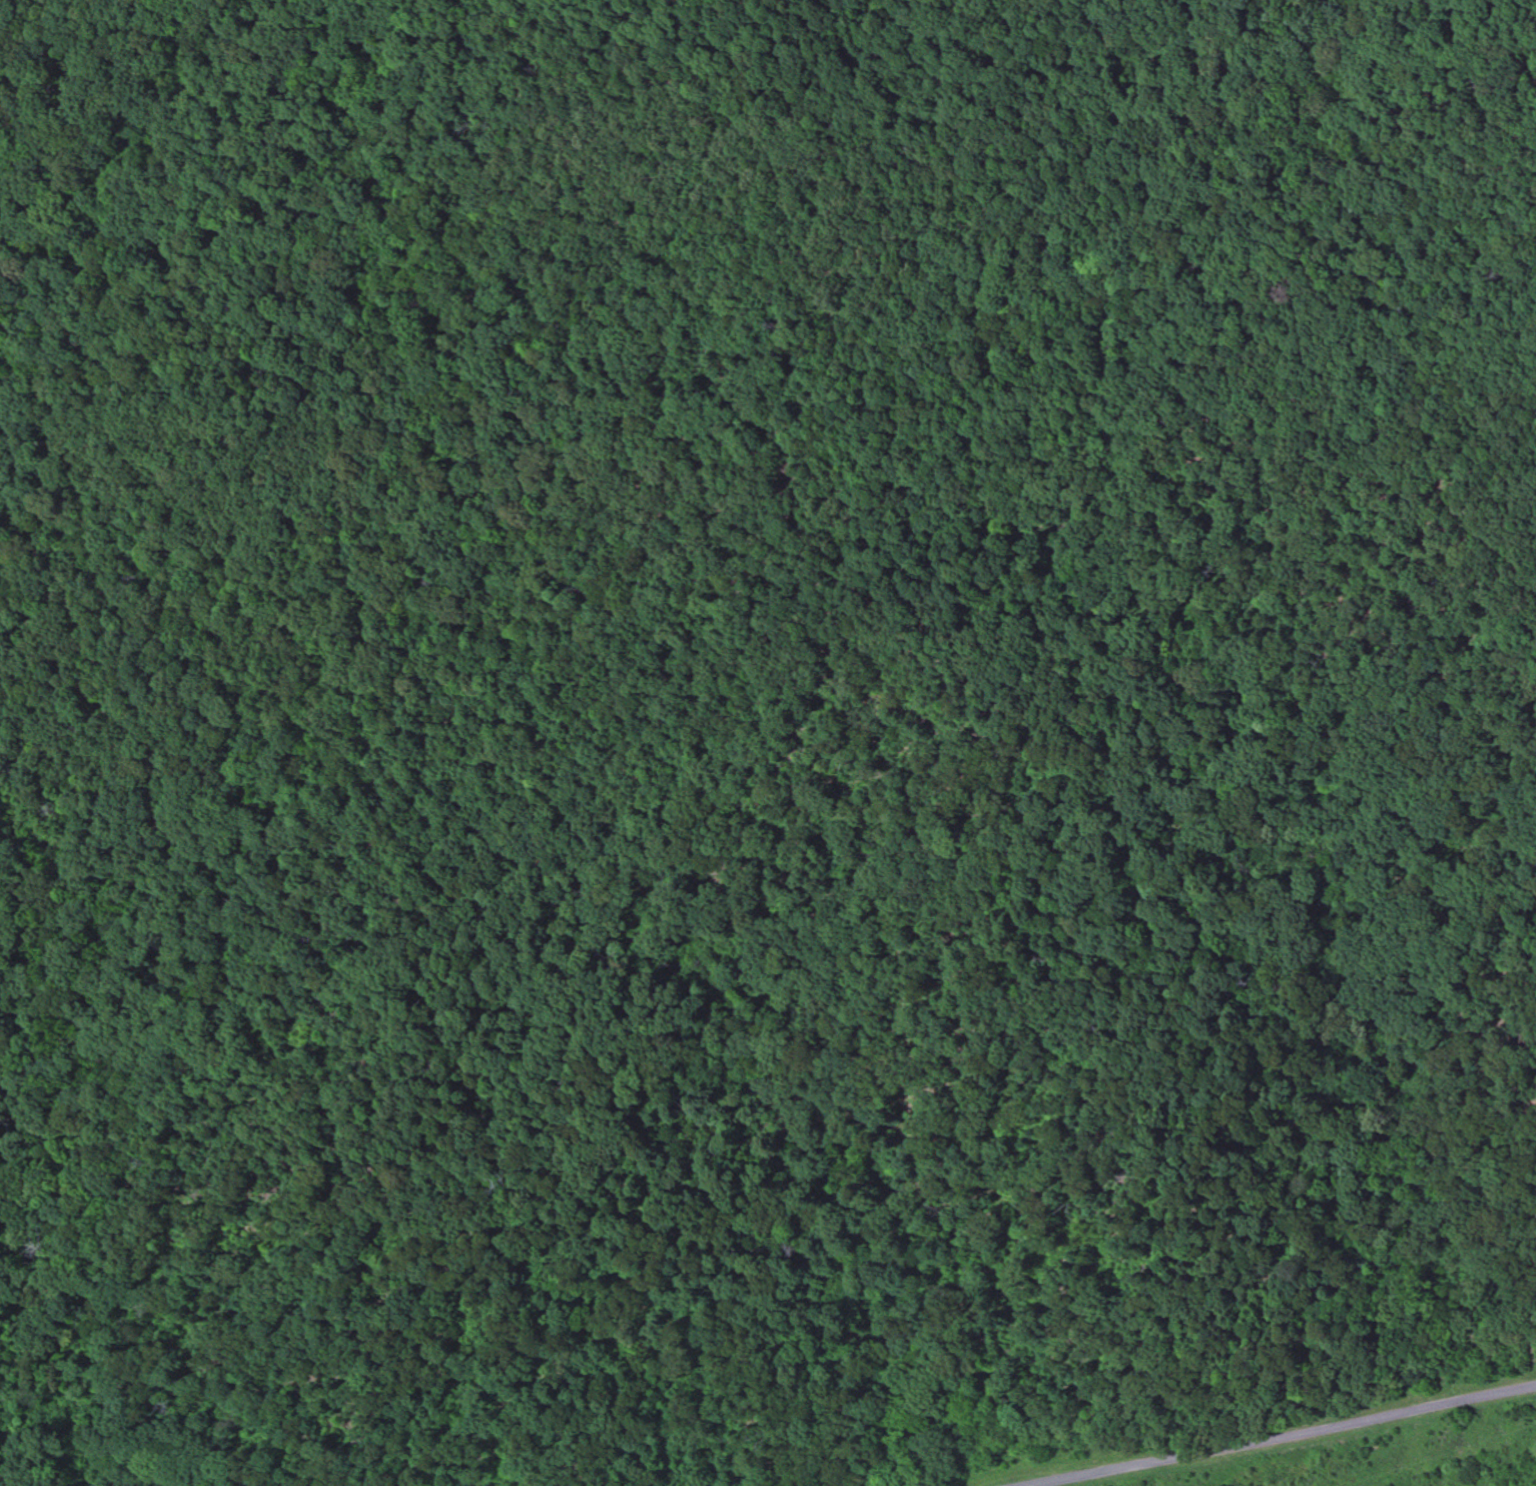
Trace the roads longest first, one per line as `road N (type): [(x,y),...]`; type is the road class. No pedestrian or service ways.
road 1 (residential): [(1040,1485),(1535,1387)]

